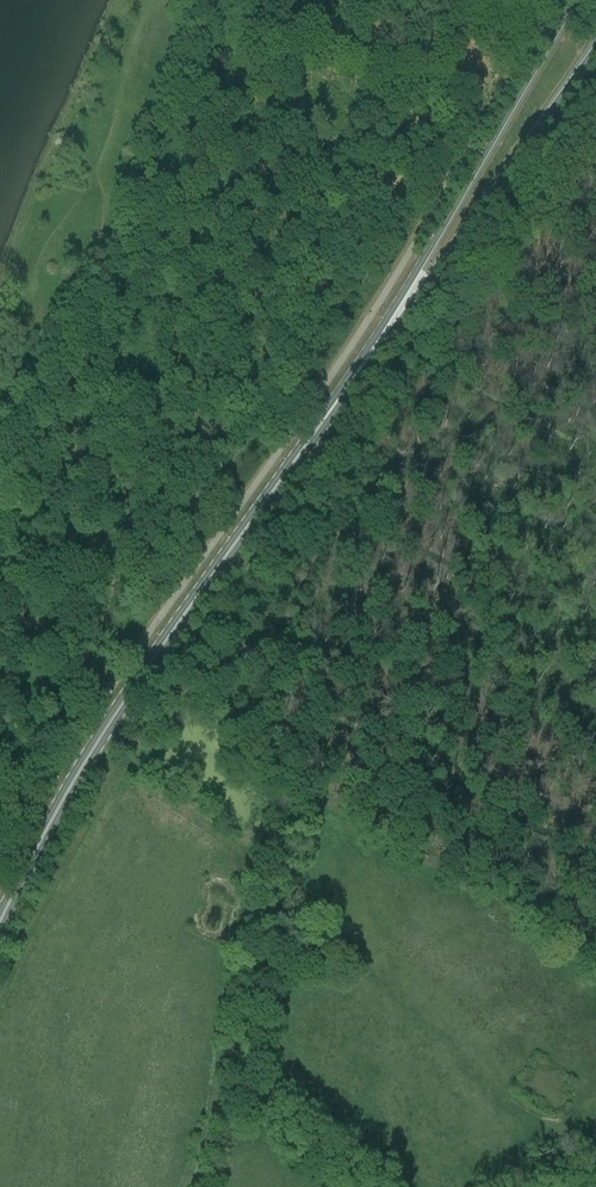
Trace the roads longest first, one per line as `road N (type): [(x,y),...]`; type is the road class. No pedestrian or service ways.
road 1 (primary): [(0,921),(98,740),(389,330)]
road 2 (track): [(98,740),(136,764),(139,779),(249,854),(215,1089),(256,1102)]
road 3 (primary): [(578,0),(389,330)]
road 4 (primary): [(389,330),(595,47)]
road 5 (track): [(478,133),(271,43)]

